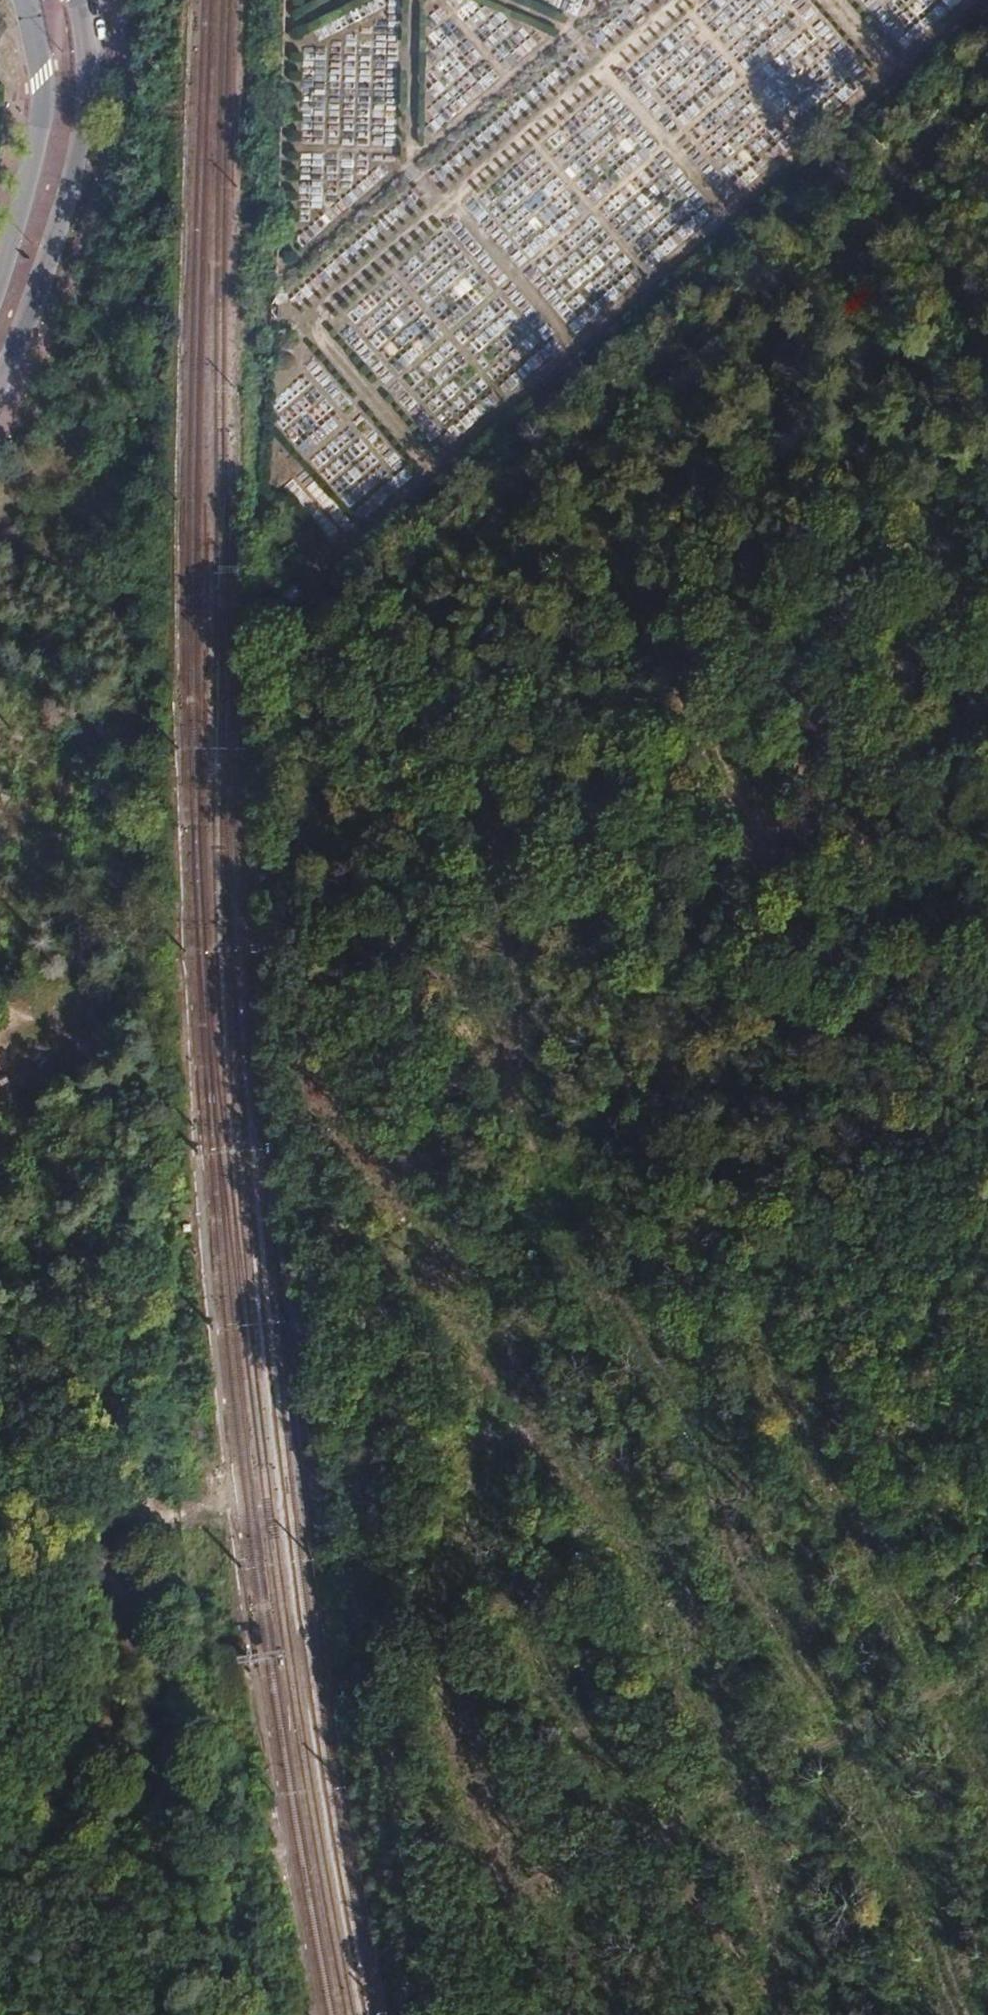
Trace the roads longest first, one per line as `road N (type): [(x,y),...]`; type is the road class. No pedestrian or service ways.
road 1 (track): [(987,1002),(337,877)]
road 2 (tertiary): [(0,392),(42,291),(78,156),(89,99),(78,0)]
road 3 (tertiary): [(24,0),(41,78),(38,111),(0,270)]
road 4 (track): [(651,1849),(781,2014)]

